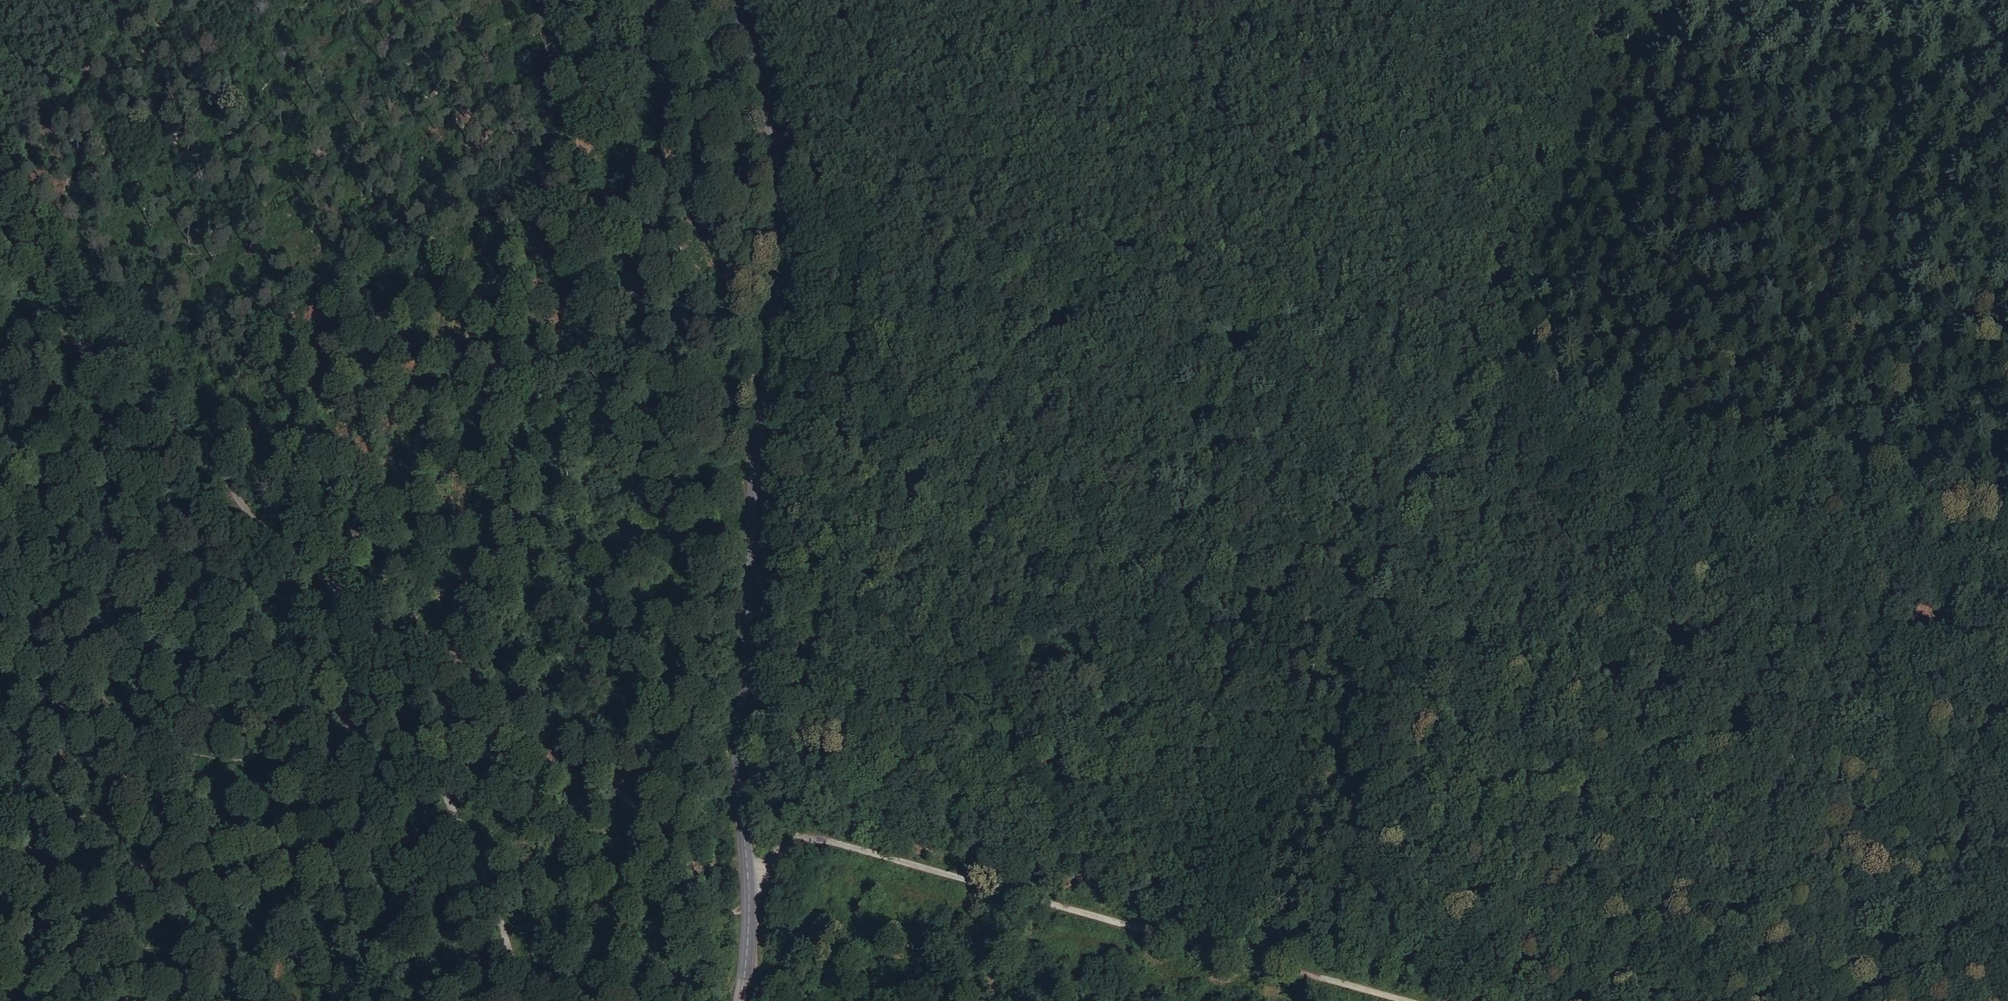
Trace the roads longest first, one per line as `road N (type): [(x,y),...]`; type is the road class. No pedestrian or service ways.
road 1 (tertiary): [(739,1000),(749,889),(738,770),(780,197),(759,79),(729,0)]
road 2 (track): [(803,839),(1035,890),(1423,1000)]

